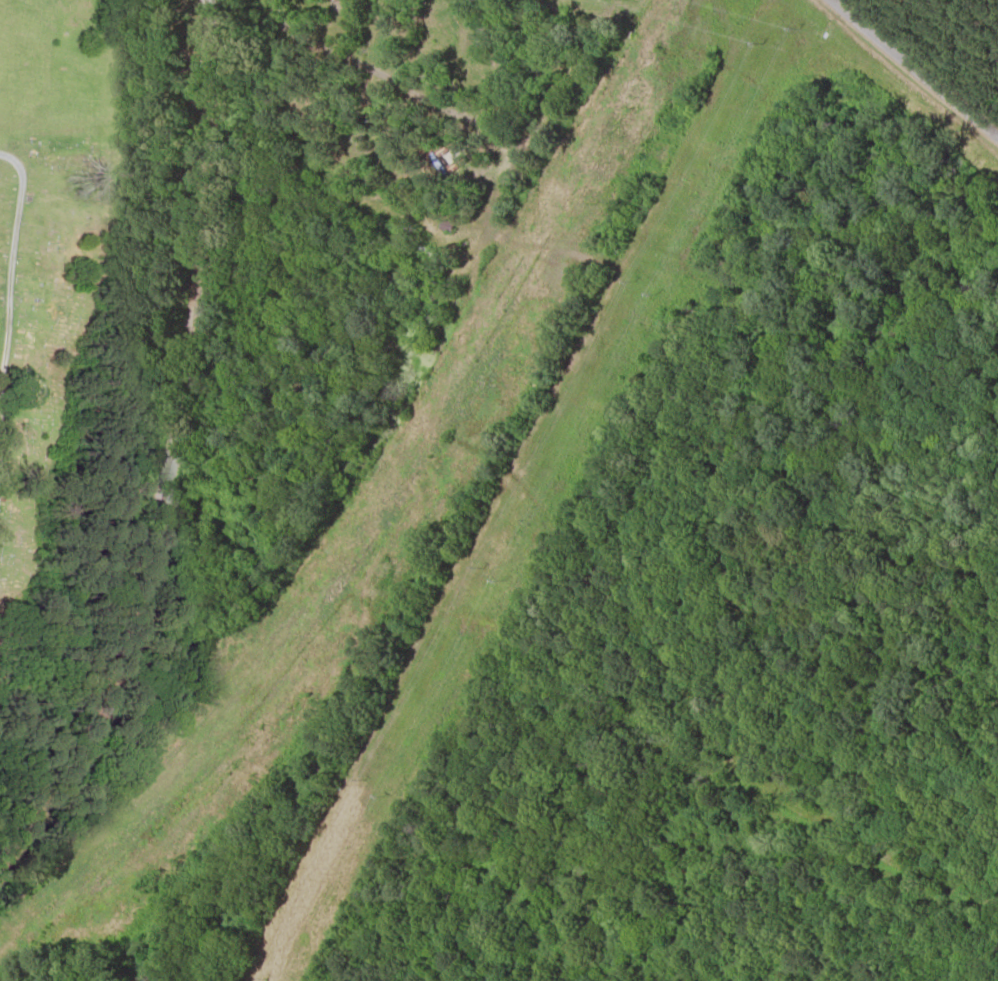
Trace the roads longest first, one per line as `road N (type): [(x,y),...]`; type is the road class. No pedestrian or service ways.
road 1 (residential): [(997,129),(835,0)]

